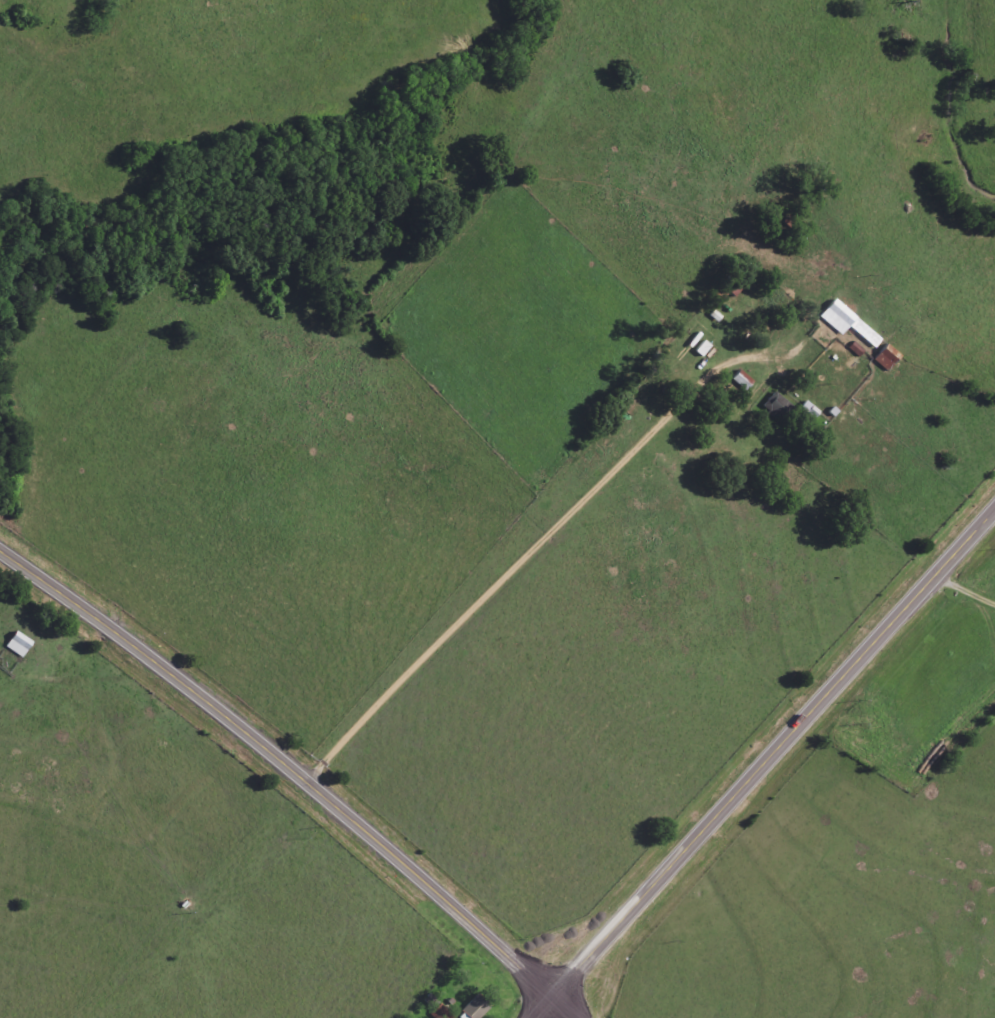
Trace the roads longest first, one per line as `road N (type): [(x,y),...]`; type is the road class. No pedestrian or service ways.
road 1 (secondary): [(578,1017),(308,779),(0,546)]
road 2 (tertiary): [(533,1017),(994,512)]

